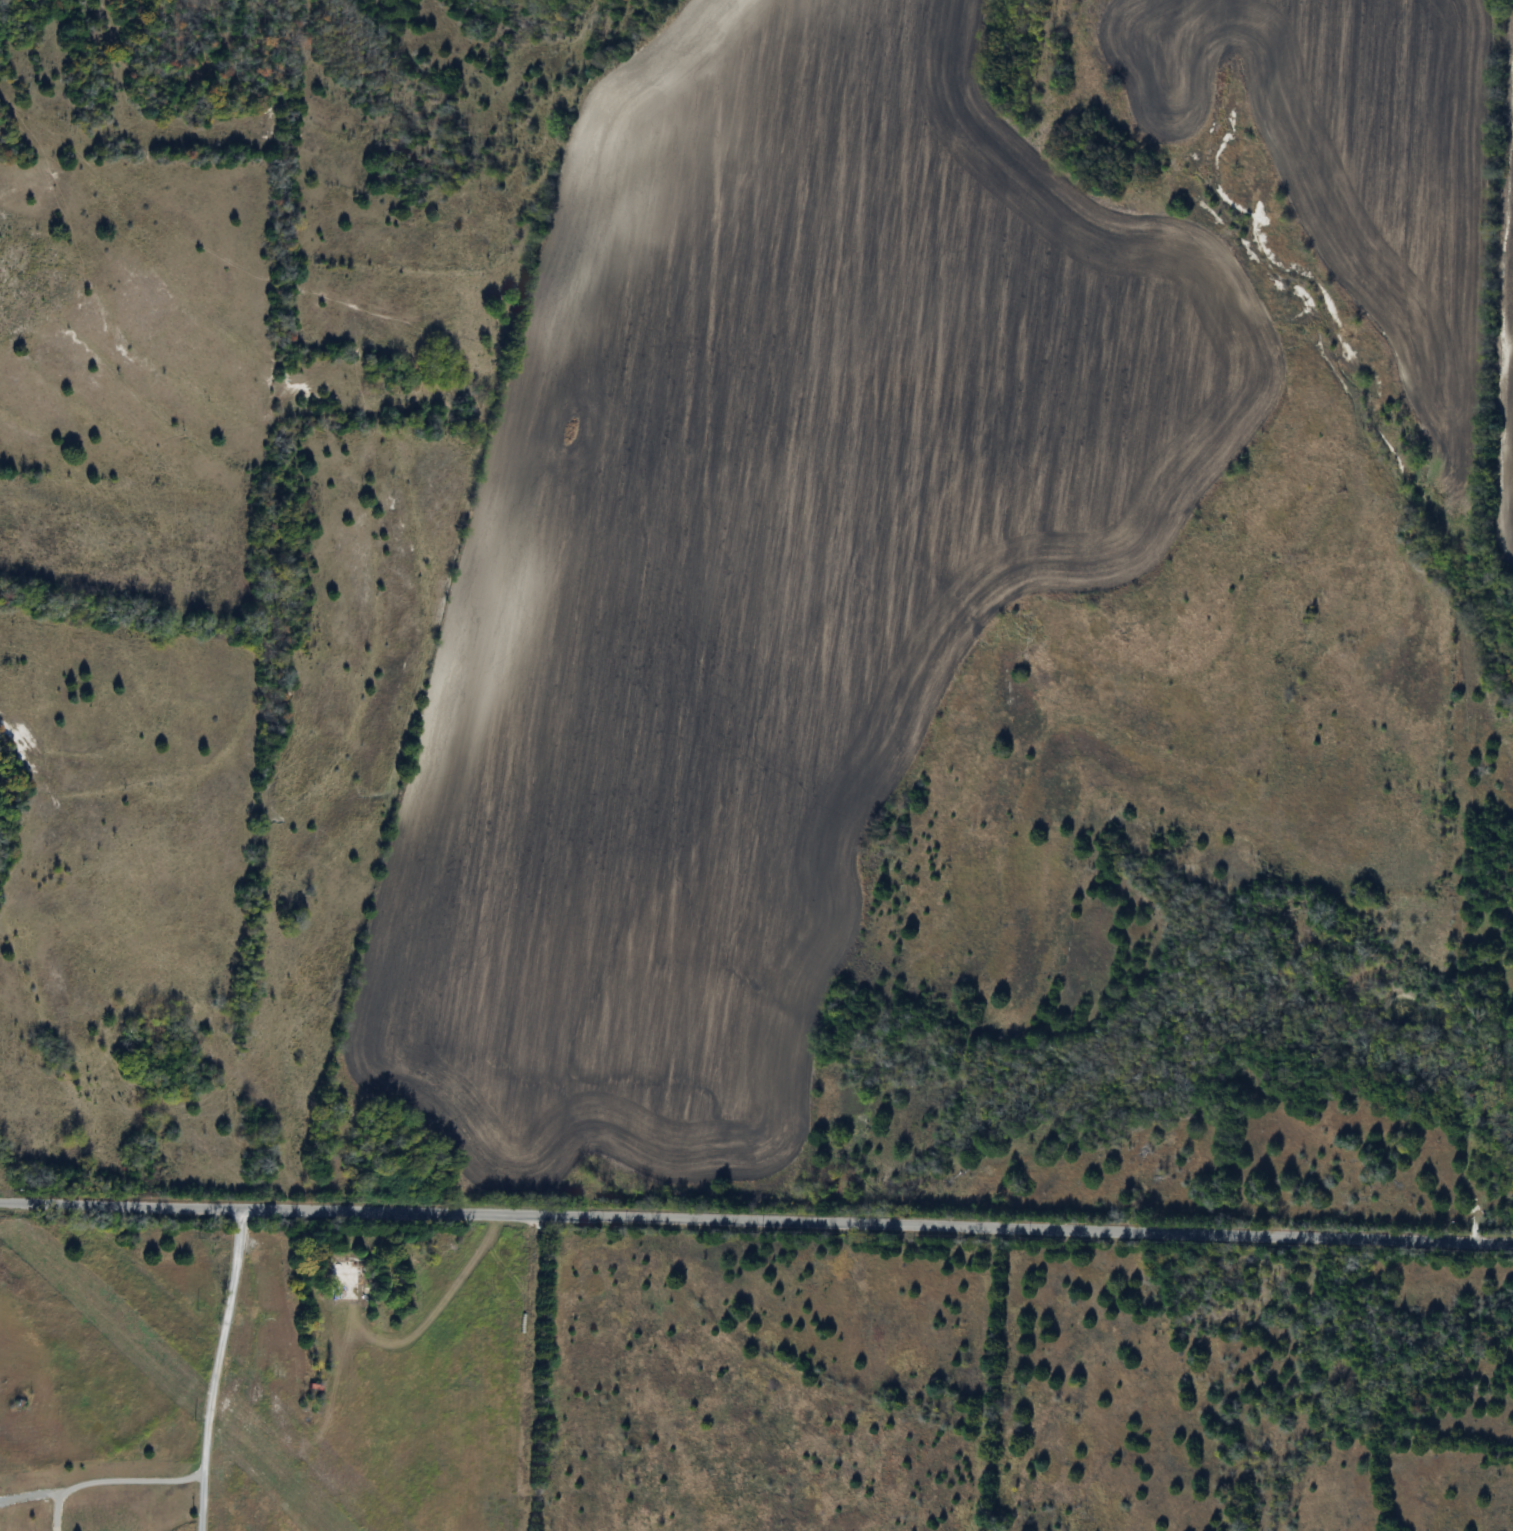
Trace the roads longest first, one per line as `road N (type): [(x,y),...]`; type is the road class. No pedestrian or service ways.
road 1 (residential): [(1512,1245),(0,1202)]

